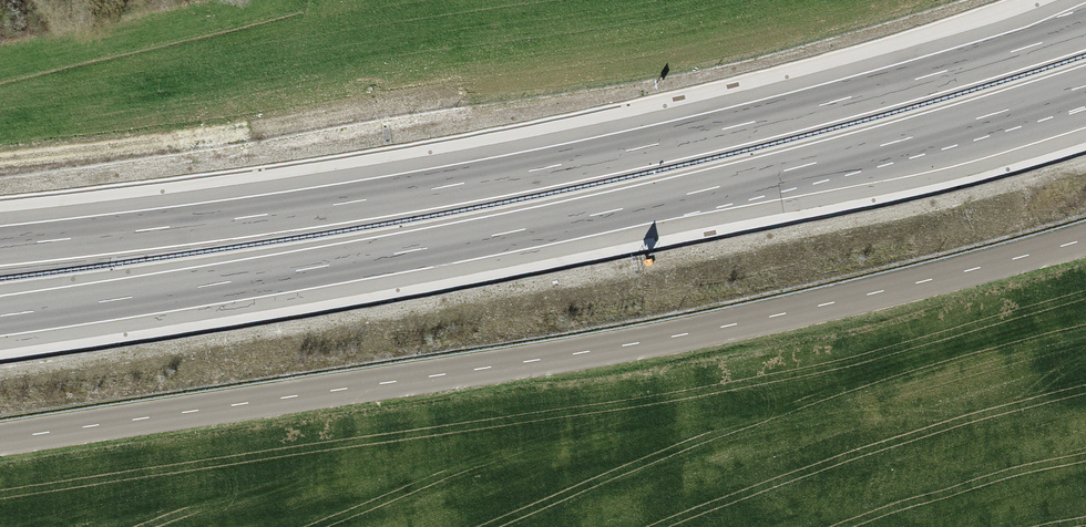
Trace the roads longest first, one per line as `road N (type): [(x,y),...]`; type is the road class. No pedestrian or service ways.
road 1 (motorway): [(0,316),(498,236),(756,178),(1085,86)]
road 2 (motorway): [(1085,29),(756,121),(489,178),(0,245)]
road 3 (unclassified): [(1085,240),(734,325),(0,441)]
road 4 (track): [(0,157),(344,114)]

